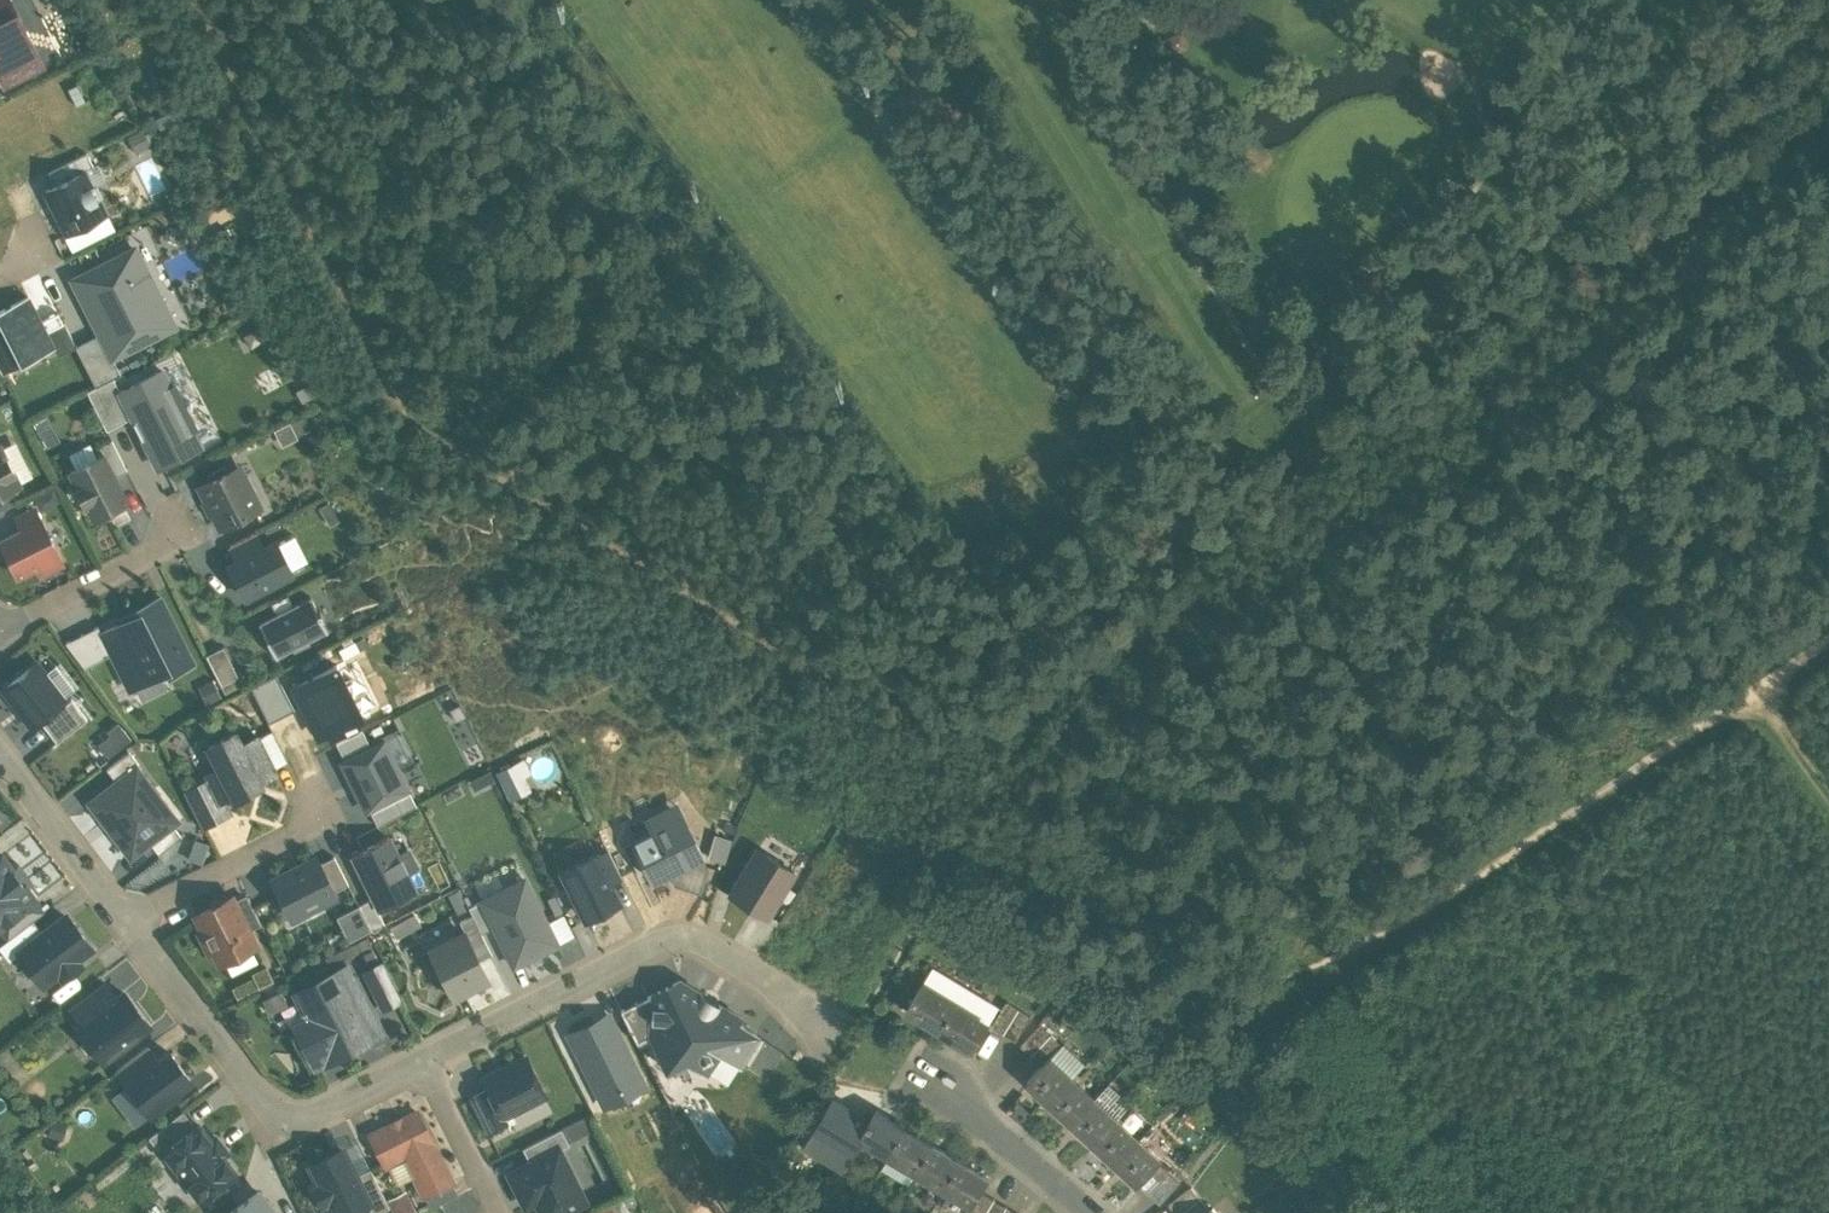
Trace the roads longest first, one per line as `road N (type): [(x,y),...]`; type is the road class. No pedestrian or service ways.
road 1 (residential): [(432,1061),(669,941),(716,952),(833,1027)]
road 2 (residential): [(123,922),(286,1132),(432,1061)]
road 3 (residential): [(123,922),(320,819)]
road 4 (residential): [(0,759),(123,922)]
road 5 (residential): [(179,537),(0,625)]
road 6 (residential): [(943,1093),(1090,1212)]
road 7 (residential): [(432,1061),(498,1212)]

